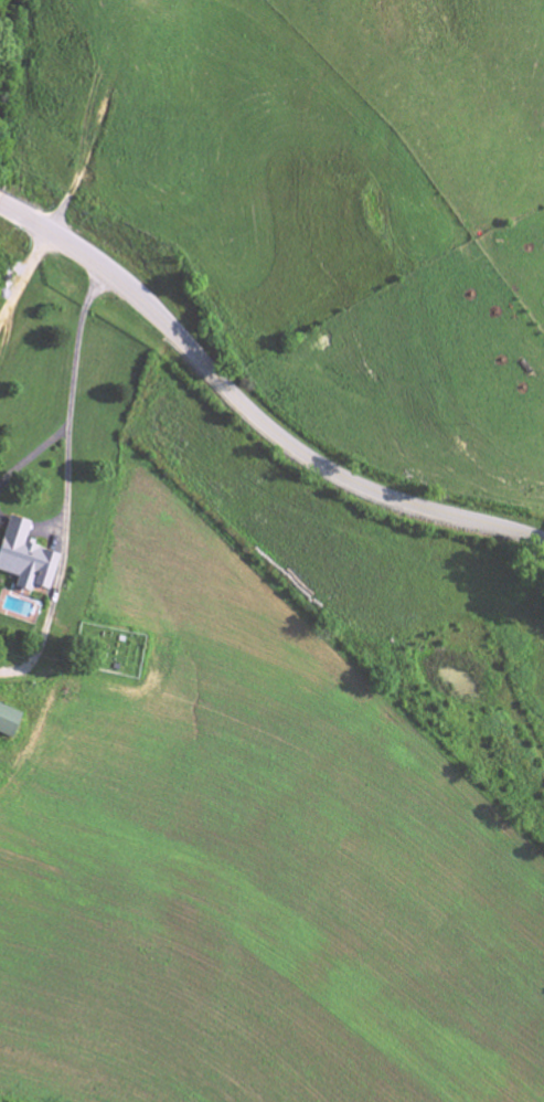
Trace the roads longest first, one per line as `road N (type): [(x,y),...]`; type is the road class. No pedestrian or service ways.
road 1 (secondary): [(543,542),(383,497),(317,464),(260,422),(107,274),(0,208)]

